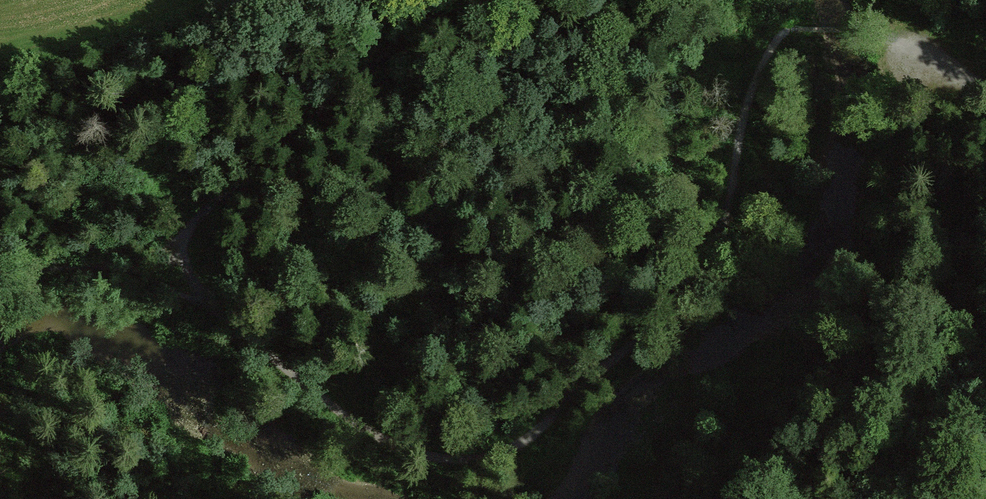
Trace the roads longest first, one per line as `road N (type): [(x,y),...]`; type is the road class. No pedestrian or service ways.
road 1 (track): [(198,301),(254,336),(377,437),(444,464),(526,442),(702,277),(727,222),(759,75),(794,30)]
road 2 (track): [(442,0),(193,221),(187,261),(198,301)]
road 3 (track): [(864,31),(933,44),(985,80)]

